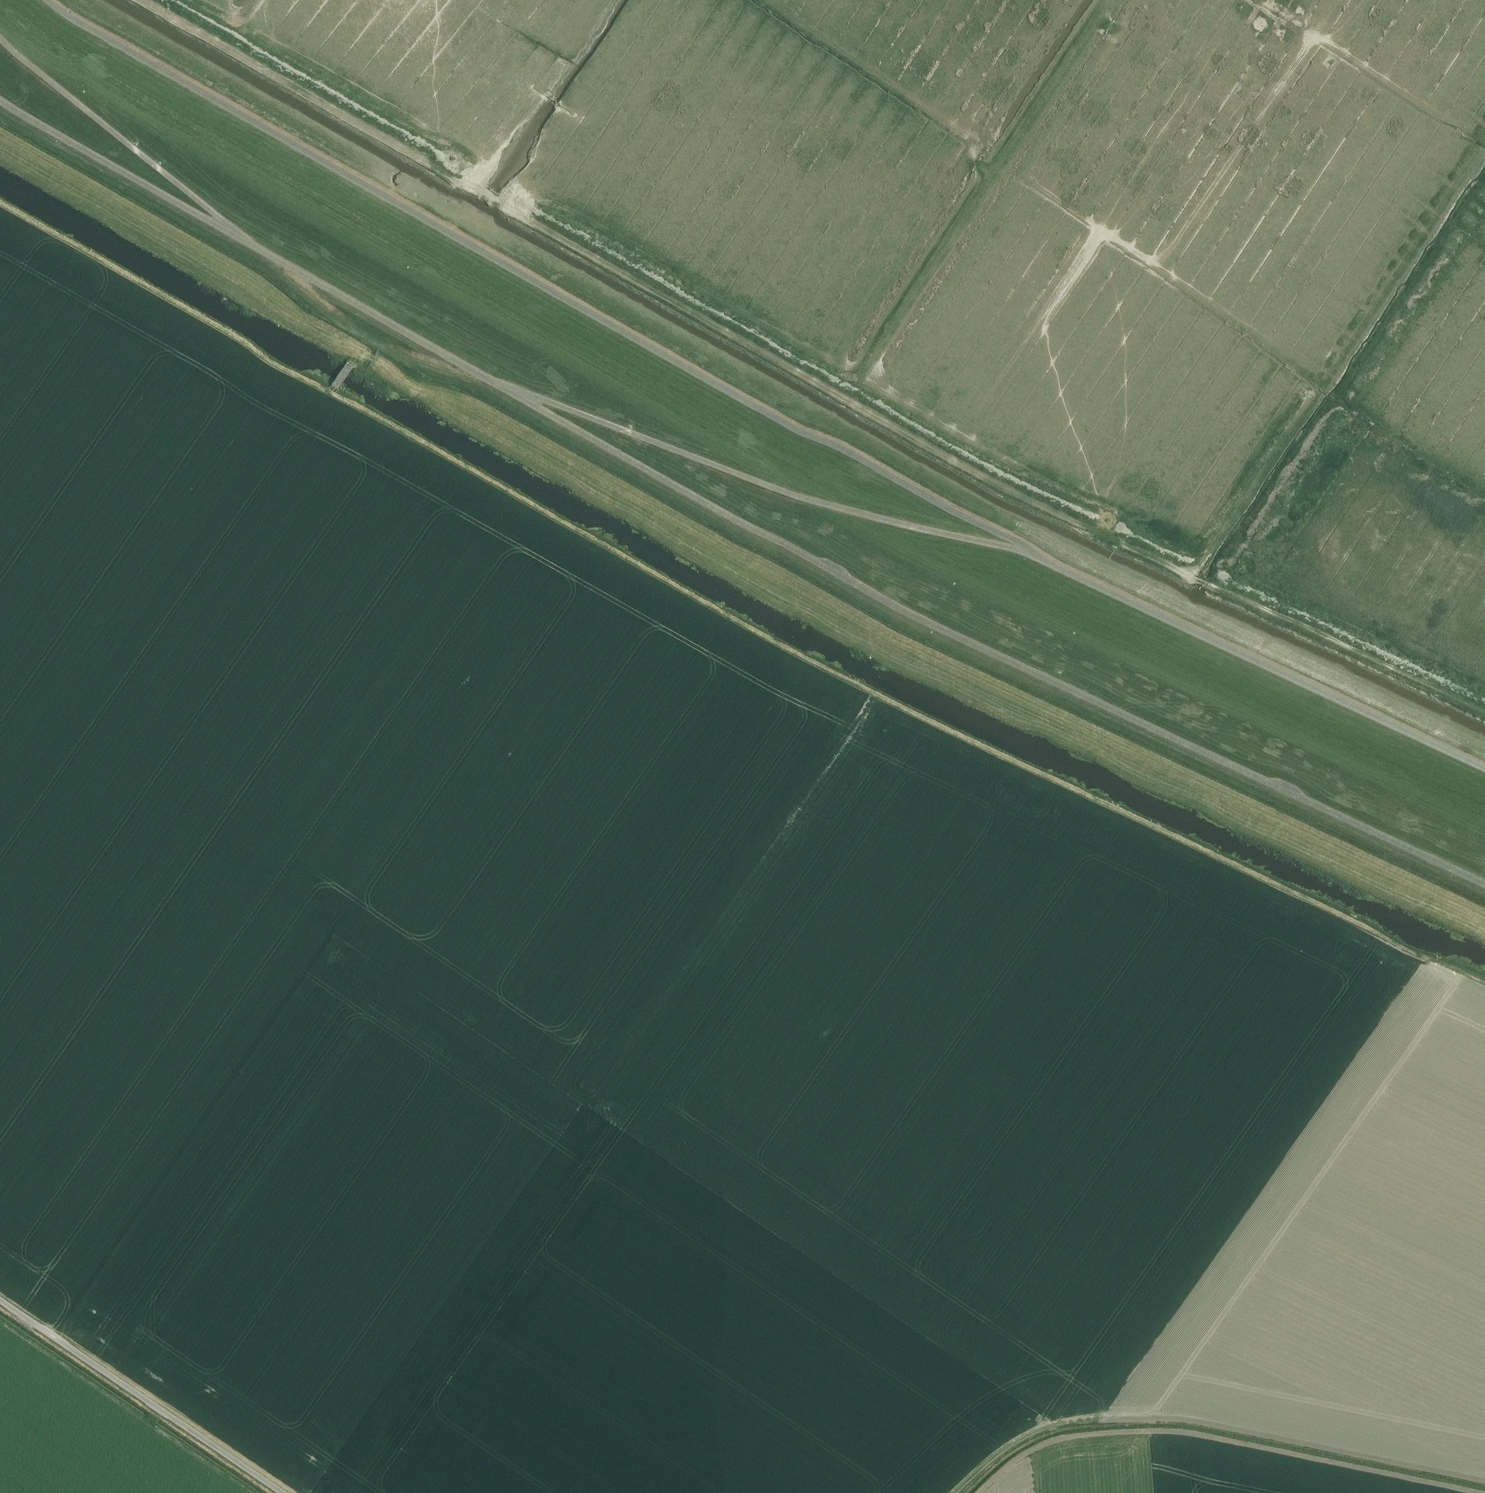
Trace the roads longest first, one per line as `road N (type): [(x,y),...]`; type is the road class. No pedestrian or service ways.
road 1 (unclassified): [(283,1492),(0,1300)]
road 2 (track): [(956,1492),(1017,1440),(1066,1419),(1098,1416)]

